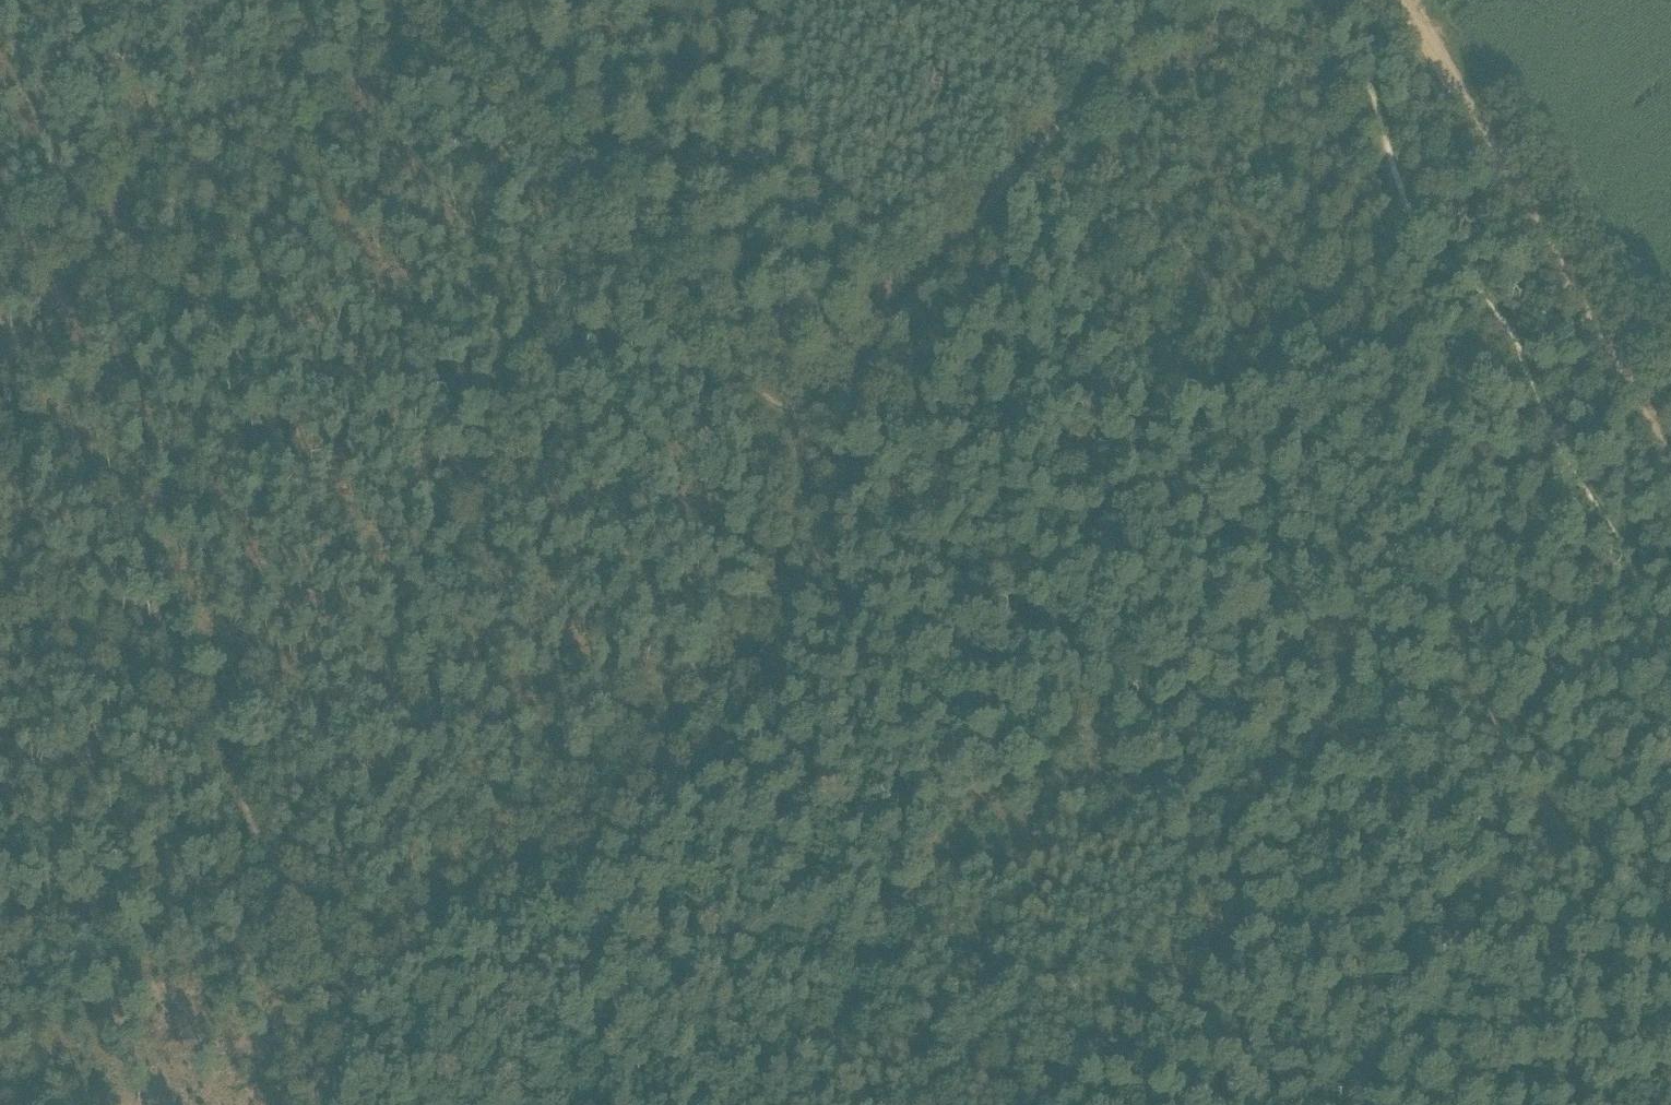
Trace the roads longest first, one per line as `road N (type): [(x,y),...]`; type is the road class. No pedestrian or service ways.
road 1 (track): [(286,974),(425,927),(626,802),(724,680),(762,593),(790,419)]
road 2 (track): [(0,441),(478,37)]
road 3 (track): [(790,419),(448,0)]
road 4 (track): [(1670,459),(1419,40),(1387,0)]
road 5 (track): [(286,974),(242,775),(218,739),(182,696),(104,655),(40,632),(0,628)]
road 6 (track): [(948,251),(1180,0)]
road 7 (track): [(286,974),(0,961)]
road 8 (track): [(790,419),(948,251)]
road 9 (track): [(299,1104),(286,974)]

